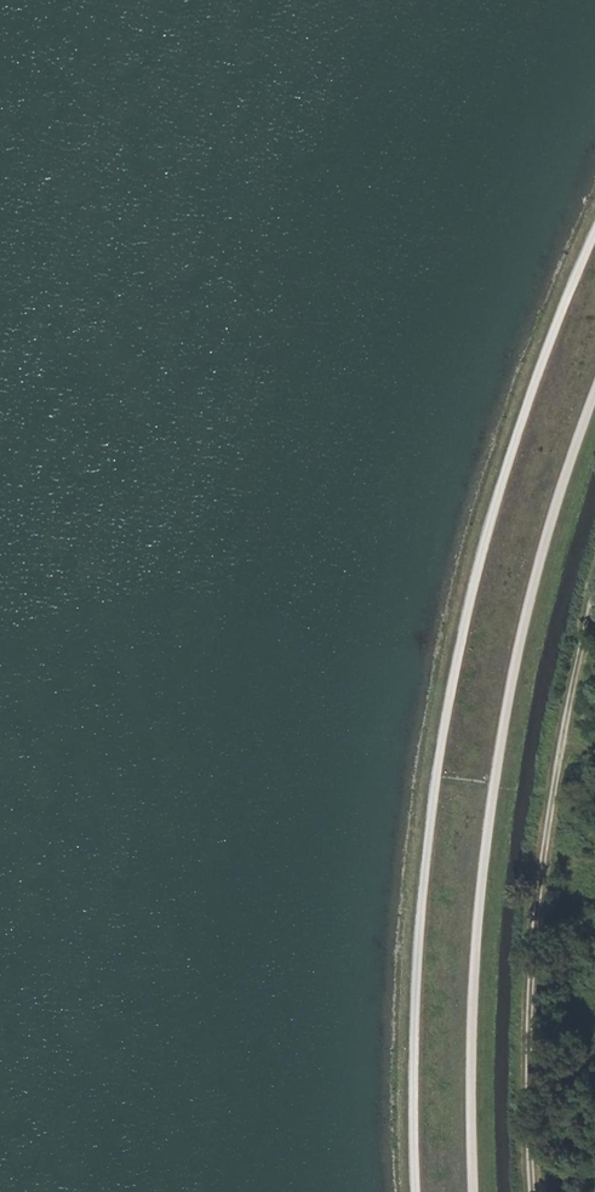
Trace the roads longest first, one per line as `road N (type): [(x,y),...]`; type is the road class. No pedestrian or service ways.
road 1 (track): [(417,1191),(408,1040),(424,825),(462,611),(556,314),(594,232)]
road 2 (track): [(594,397),(543,555),(476,924),(472,1191)]
road 3 (track): [(594,596),(534,930),(533,1191)]

